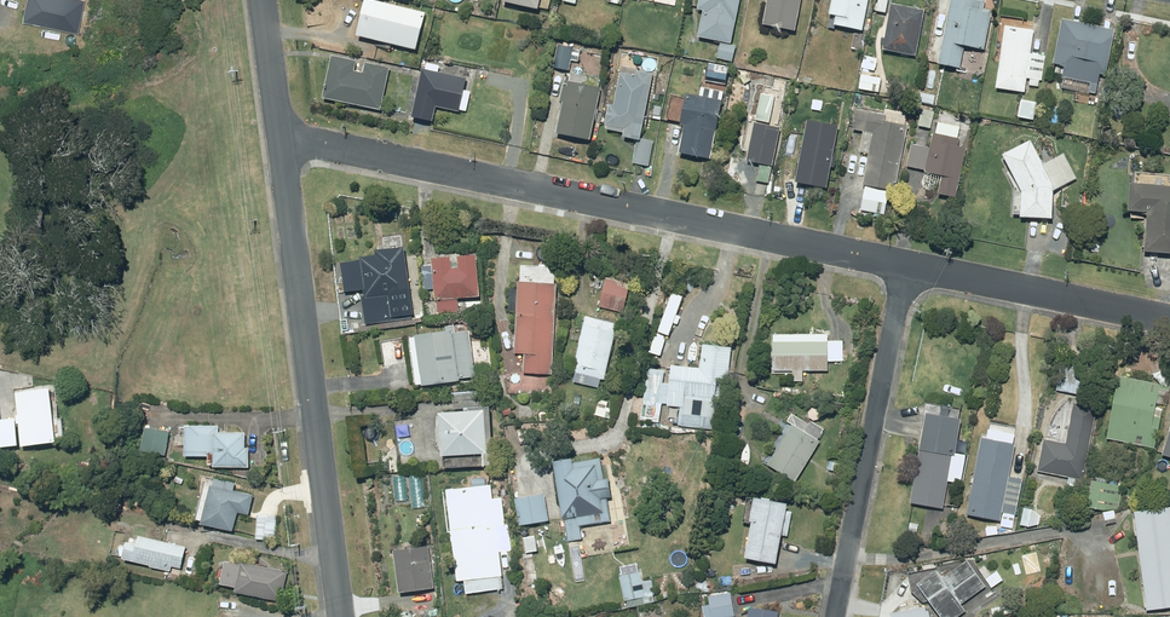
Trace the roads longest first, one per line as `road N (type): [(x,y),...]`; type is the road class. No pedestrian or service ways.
road 1 (residential): [(281,135),(906,265)]
road 2 (residential): [(340,616),(281,135)]
road 3 (residential): [(834,616),(906,265)]
road 4 (residential): [(906,265),(1169,320)]
road 5 (residential): [(281,135),(263,0)]

